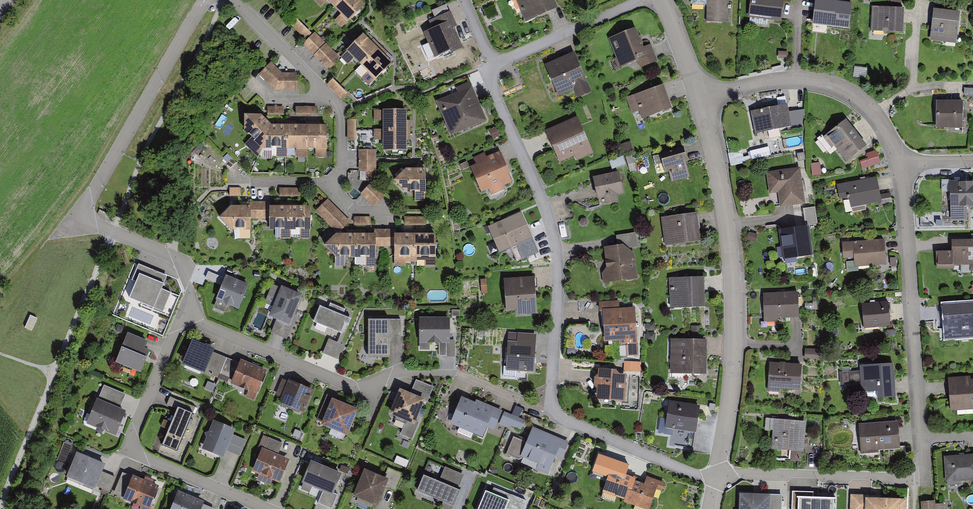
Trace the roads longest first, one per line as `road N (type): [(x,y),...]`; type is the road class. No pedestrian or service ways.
road 1 (residential): [(902,163),(925,474),(716,476)]
road 2 (residential): [(182,316),(359,389),(391,374),(457,373),(550,414)]
road 3 (residential): [(716,476),(731,383),(733,273),(699,98)]
road 4 (residential): [(495,67),(494,93),(540,195),(557,254),(550,414)]
road 5 (residential): [(266,508),(125,450),(182,316)]
road 6 (residential): [(205,0),(75,218)]
road 7 (residential): [(699,98),(772,80),(835,86),(872,109),(902,163)]
road 8 (residential): [(550,414),(701,477),(716,476)]
road 9 (residential): [(182,316),(190,294),(178,259),(75,218)]
road 10 (residential): [(644,0),(495,67)]

